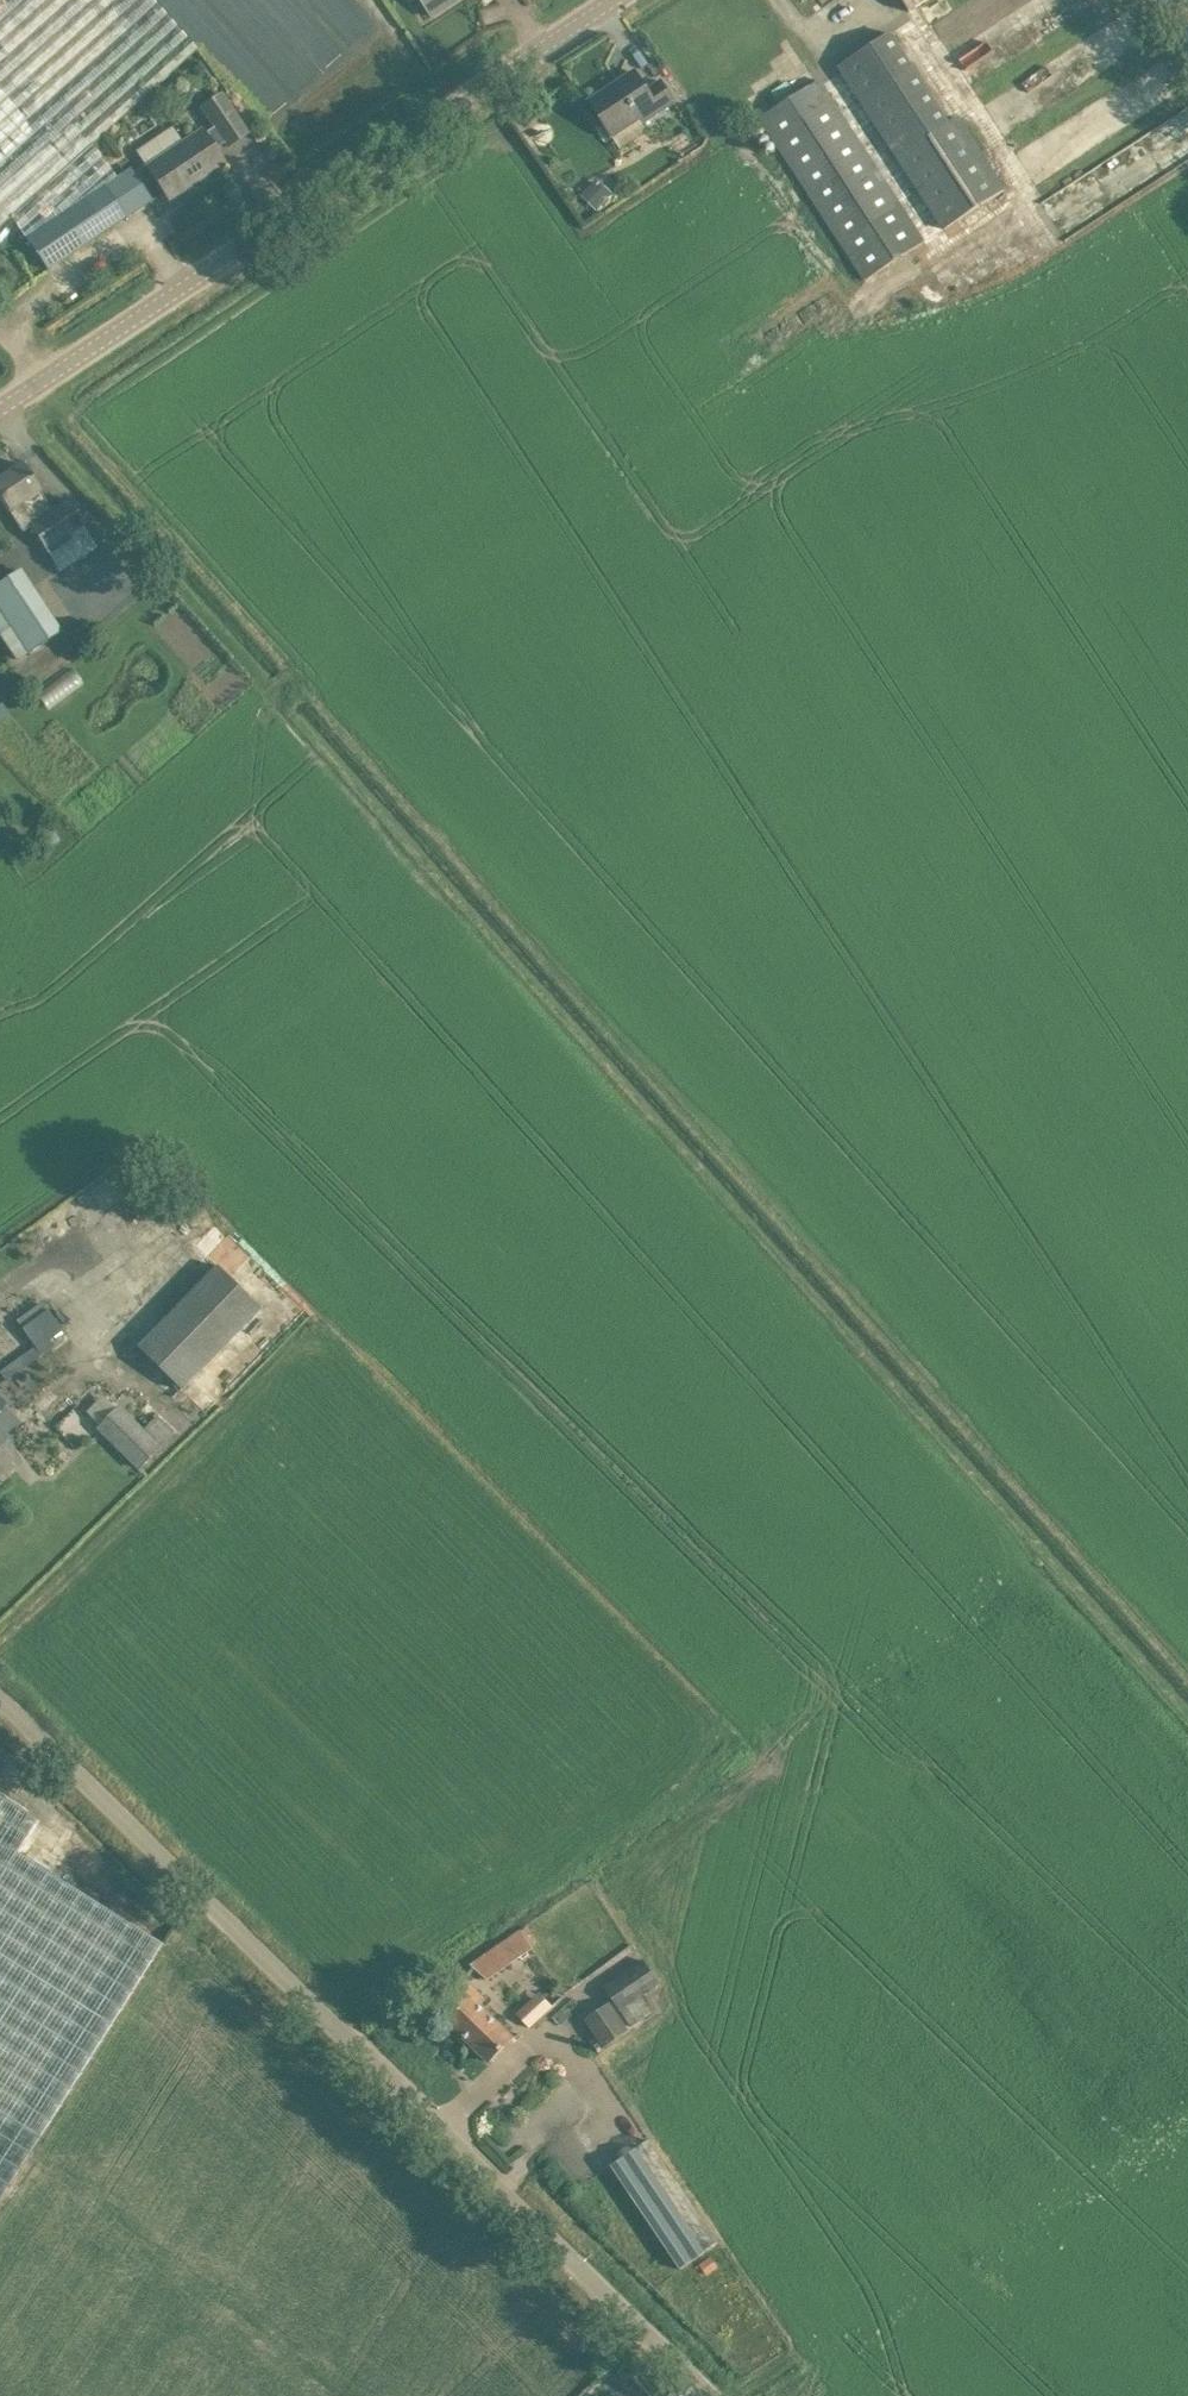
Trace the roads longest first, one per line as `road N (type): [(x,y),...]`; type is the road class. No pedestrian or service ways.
road 1 (unclassified): [(700,2395),(0,1703)]
road 2 (tertiary): [(0,414),(619,0)]

